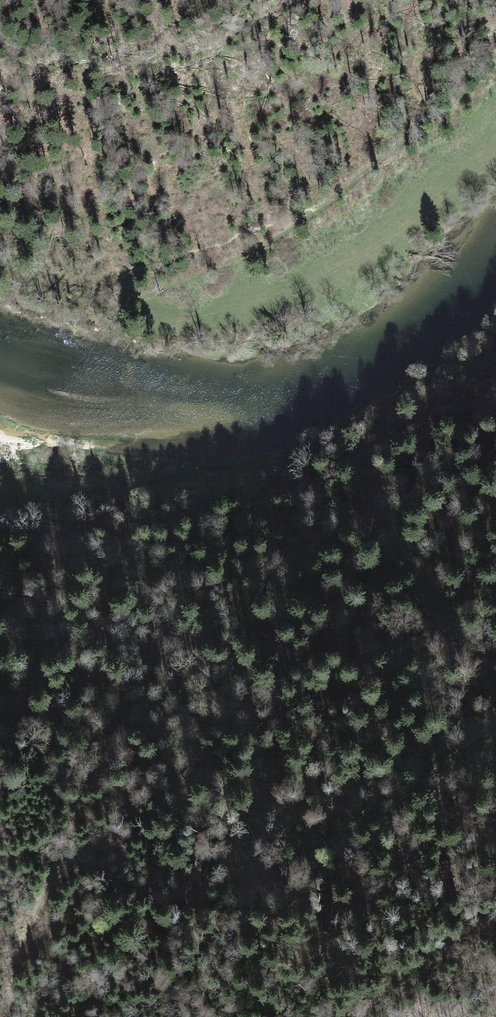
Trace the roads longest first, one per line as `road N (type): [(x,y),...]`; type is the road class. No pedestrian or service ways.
road 1 (track): [(495,368),(368,461),(304,489),(75,520),(0,522)]
road 2 (track): [(135,287),(209,262),(367,162),(495,23)]
road 3 (track): [(360,1016),(410,968),(495,919)]

